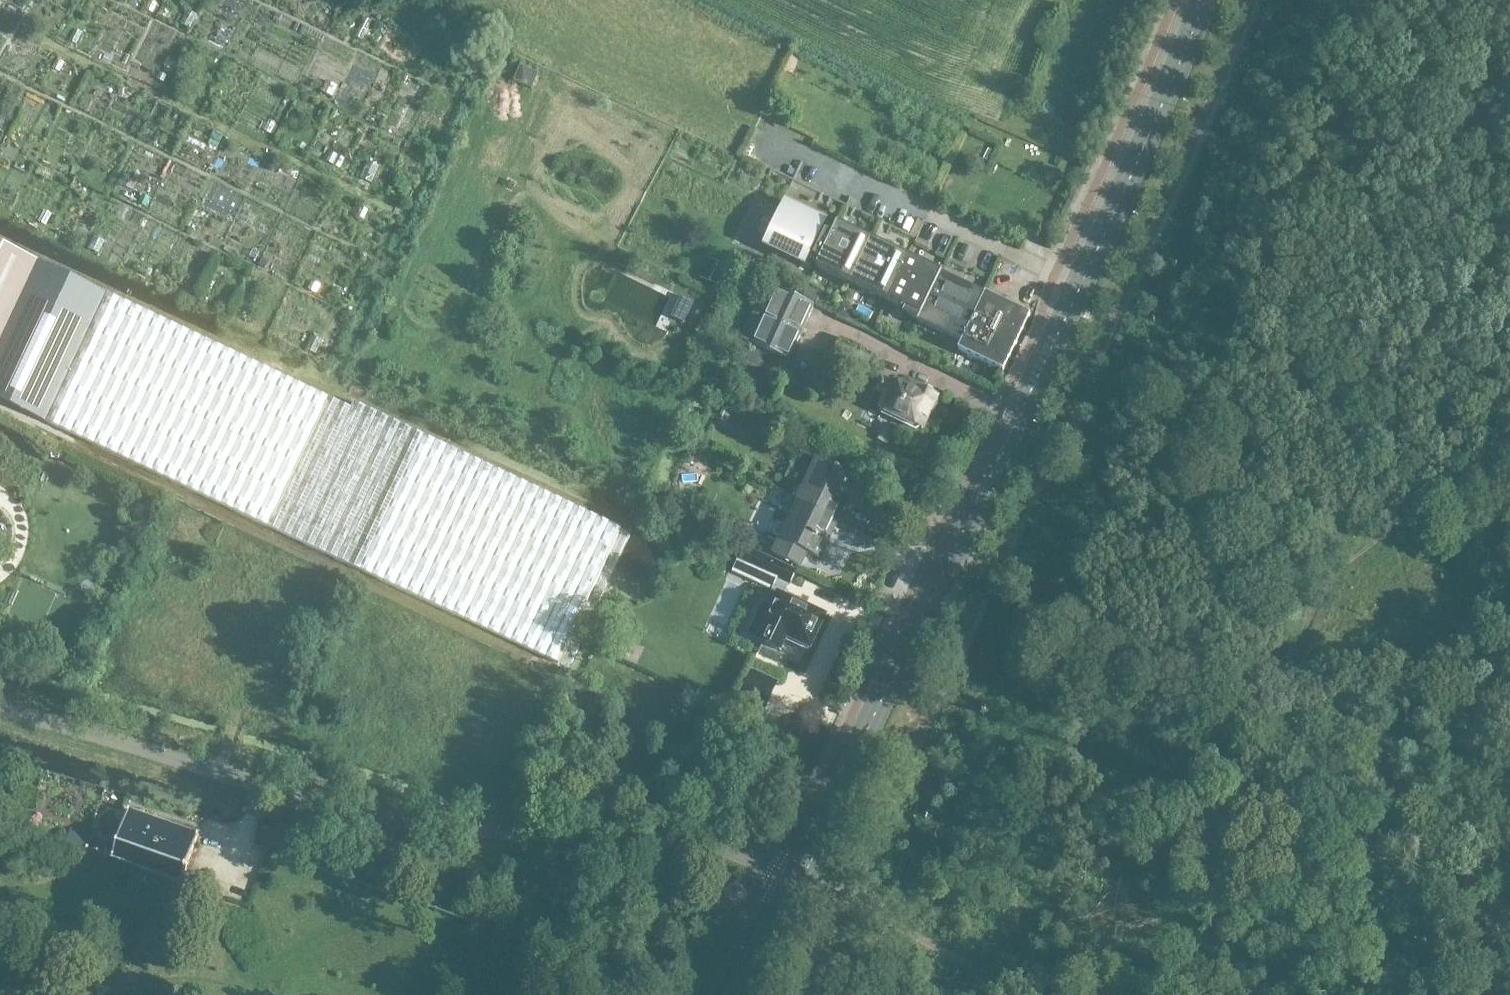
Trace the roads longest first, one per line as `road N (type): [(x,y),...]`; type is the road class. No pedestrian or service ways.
road 1 (primary): [(803,875),(1206,0)]
road 2 (unclassified): [(803,875),(726,850),(330,814),(0,717)]
road 3 (track): [(881,919),(1025,994)]
road 4 (primary): [(744,994),(803,875)]

